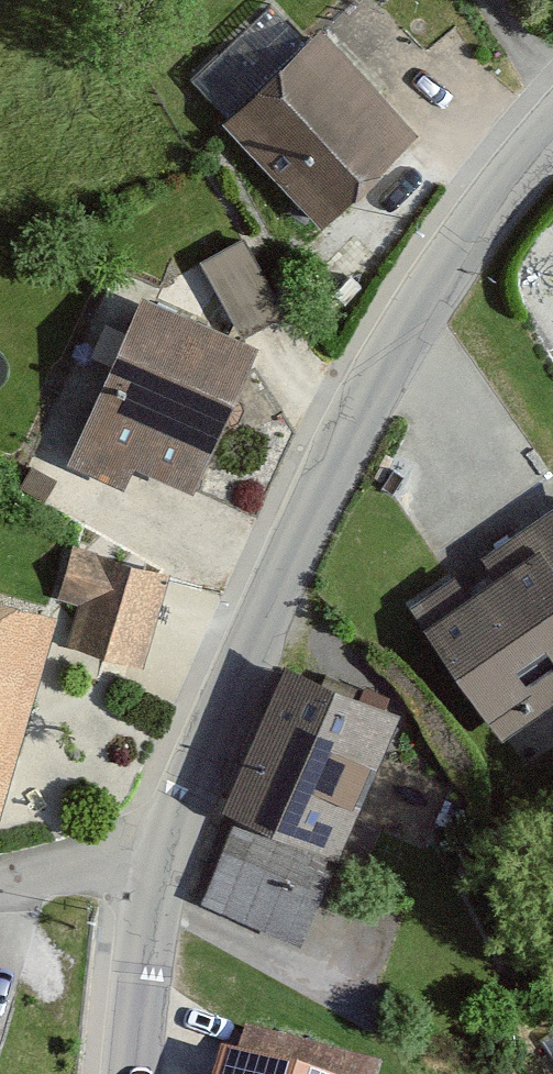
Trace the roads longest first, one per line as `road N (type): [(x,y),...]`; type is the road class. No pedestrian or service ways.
road 1 (tertiary): [(552,130),(455,255),(375,386),(187,791),(159,869)]
road 2 (tertiary): [(159,869),(132,1073)]
road 3 (residential): [(159,869),(0,893)]

